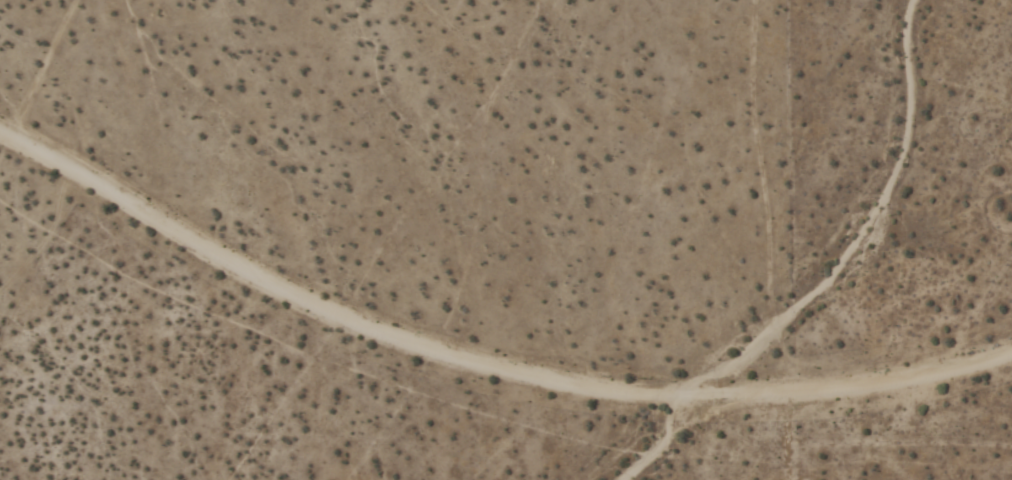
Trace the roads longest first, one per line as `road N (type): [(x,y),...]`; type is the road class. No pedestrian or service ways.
road 1 (track): [(0,139),(261,287),(355,328),(535,382),(699,401),(907,383),(1011,351)]
road 2 (track): [(7,142),(80,0)]

